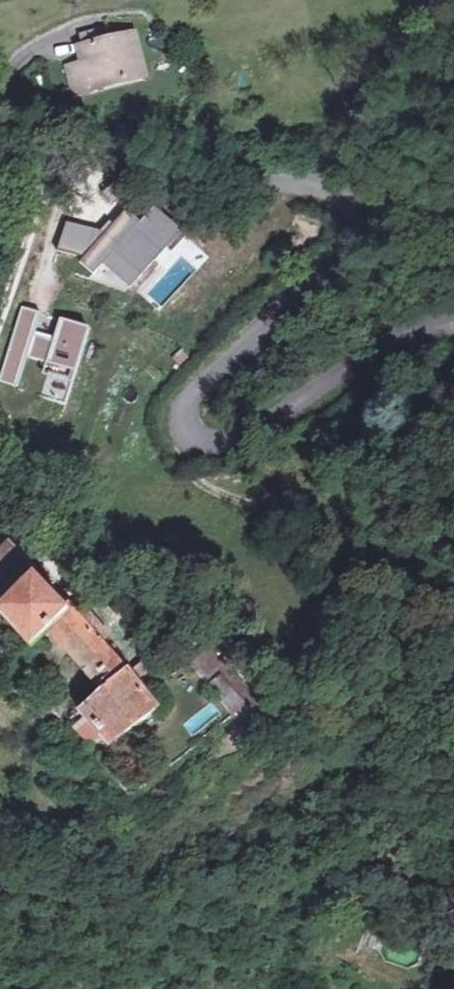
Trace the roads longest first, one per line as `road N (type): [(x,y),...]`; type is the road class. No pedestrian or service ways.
road 1 (residential): [(453,322),(411,331),(239,442),(203,450),(178,439),(176,411),(192,388),(324,276),(364,226),(362,209),(350,194),(322,185),(89,153),(0,127)]
road 2 (track): [(57,144),(0,295)]

